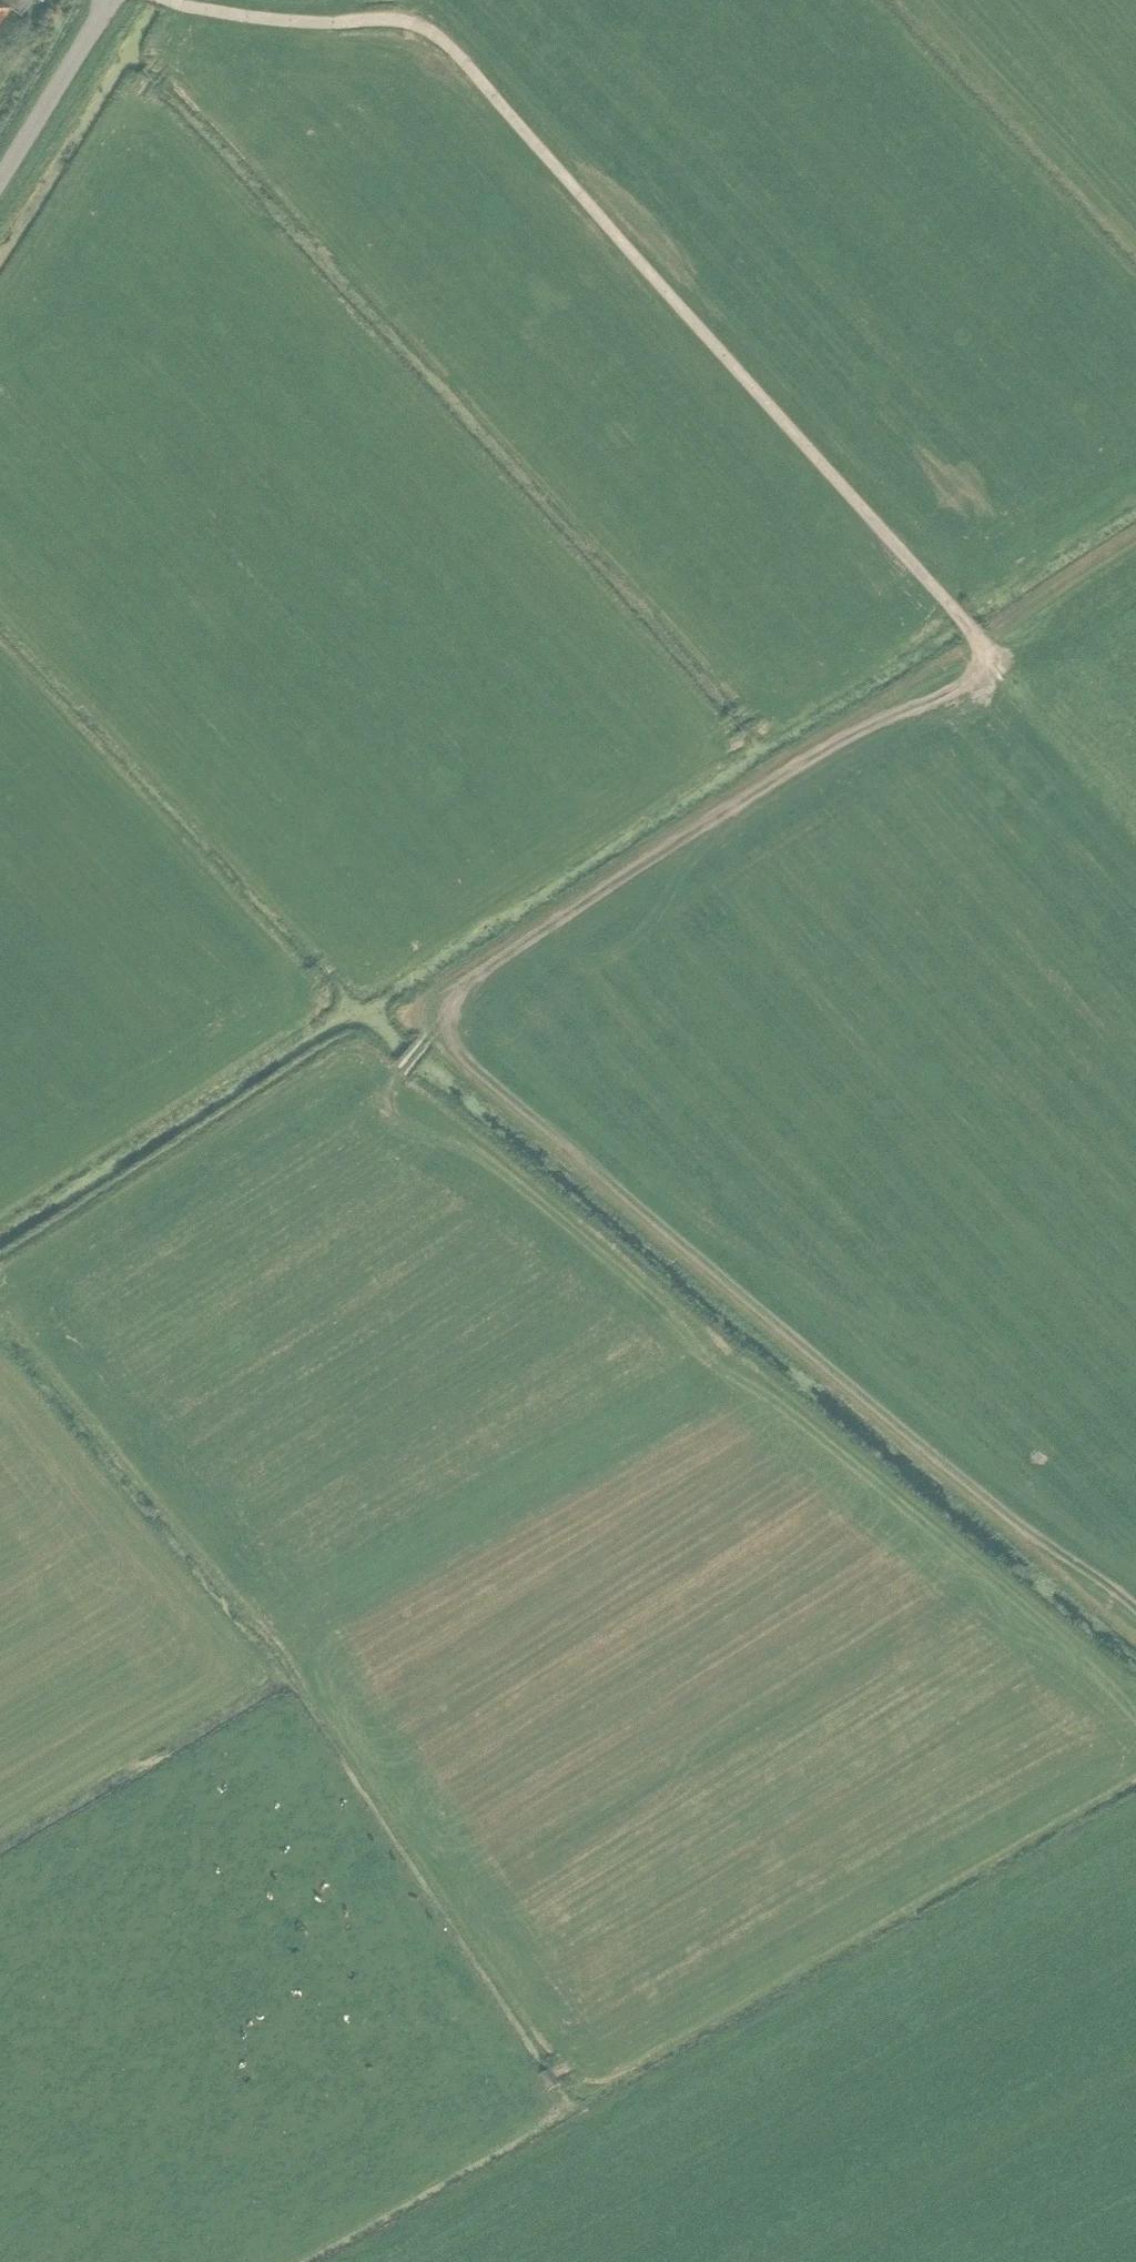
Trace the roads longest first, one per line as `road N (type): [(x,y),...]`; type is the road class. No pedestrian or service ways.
road 1 (track): [(140,0),(204,22),(300,33),(391,30),(423,37),(451,57),(998,675)]
road 2 (unclassified): [(0,184),(111,0)]

